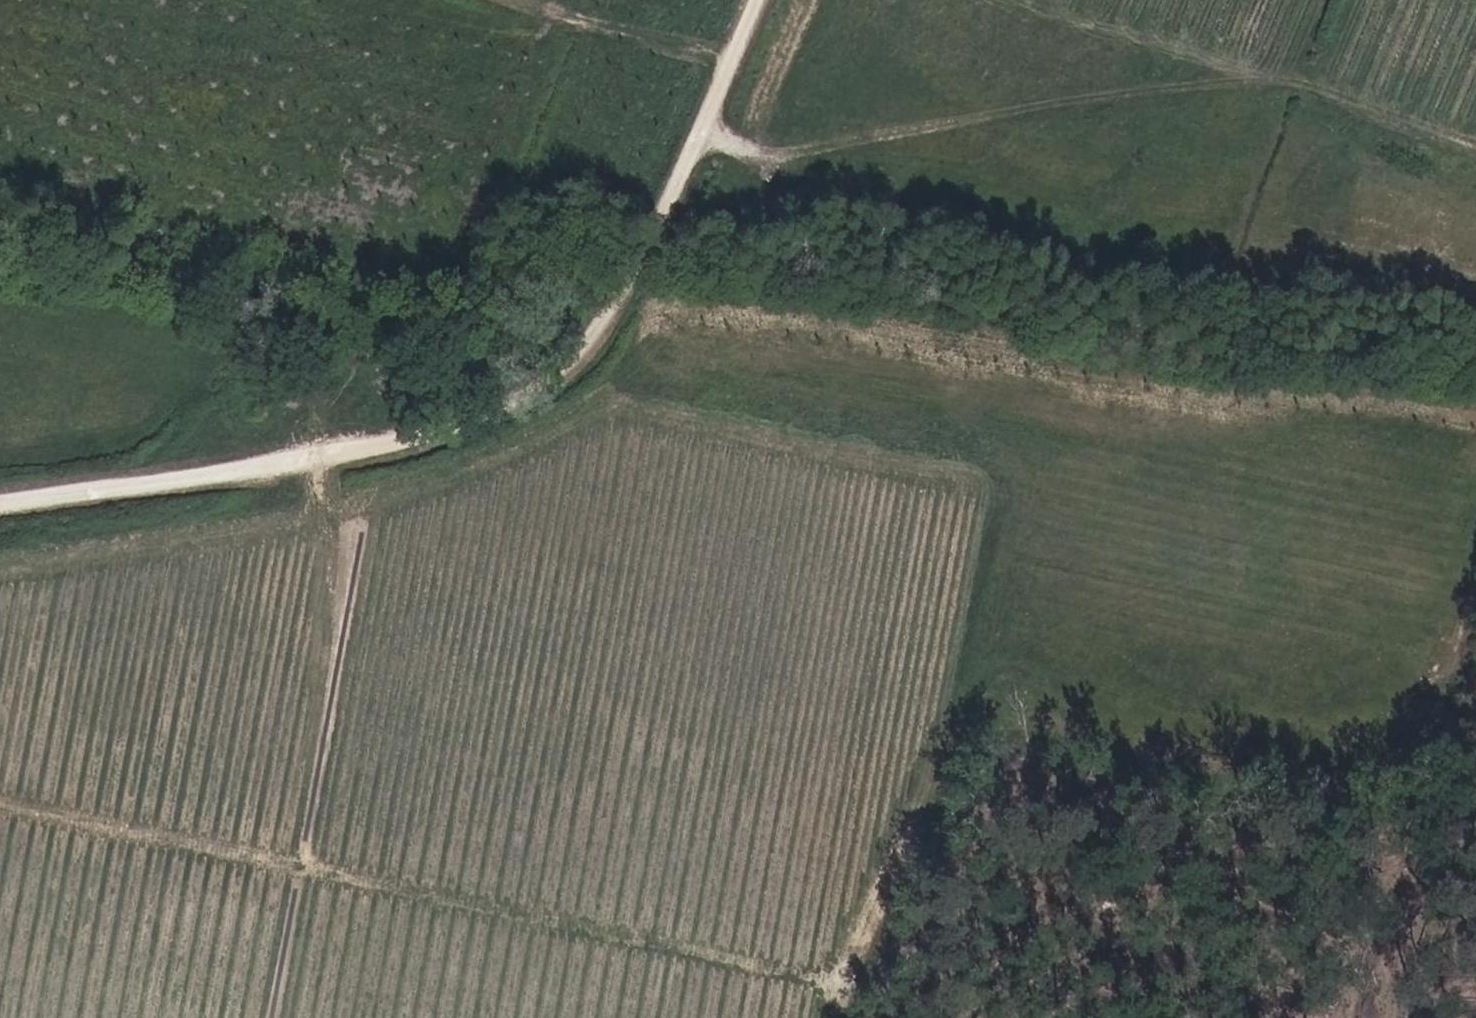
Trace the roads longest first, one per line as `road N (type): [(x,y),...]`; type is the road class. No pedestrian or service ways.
road 1 (track): [(0,510),(506,419),(584,364),(637,289),(763,0)]

